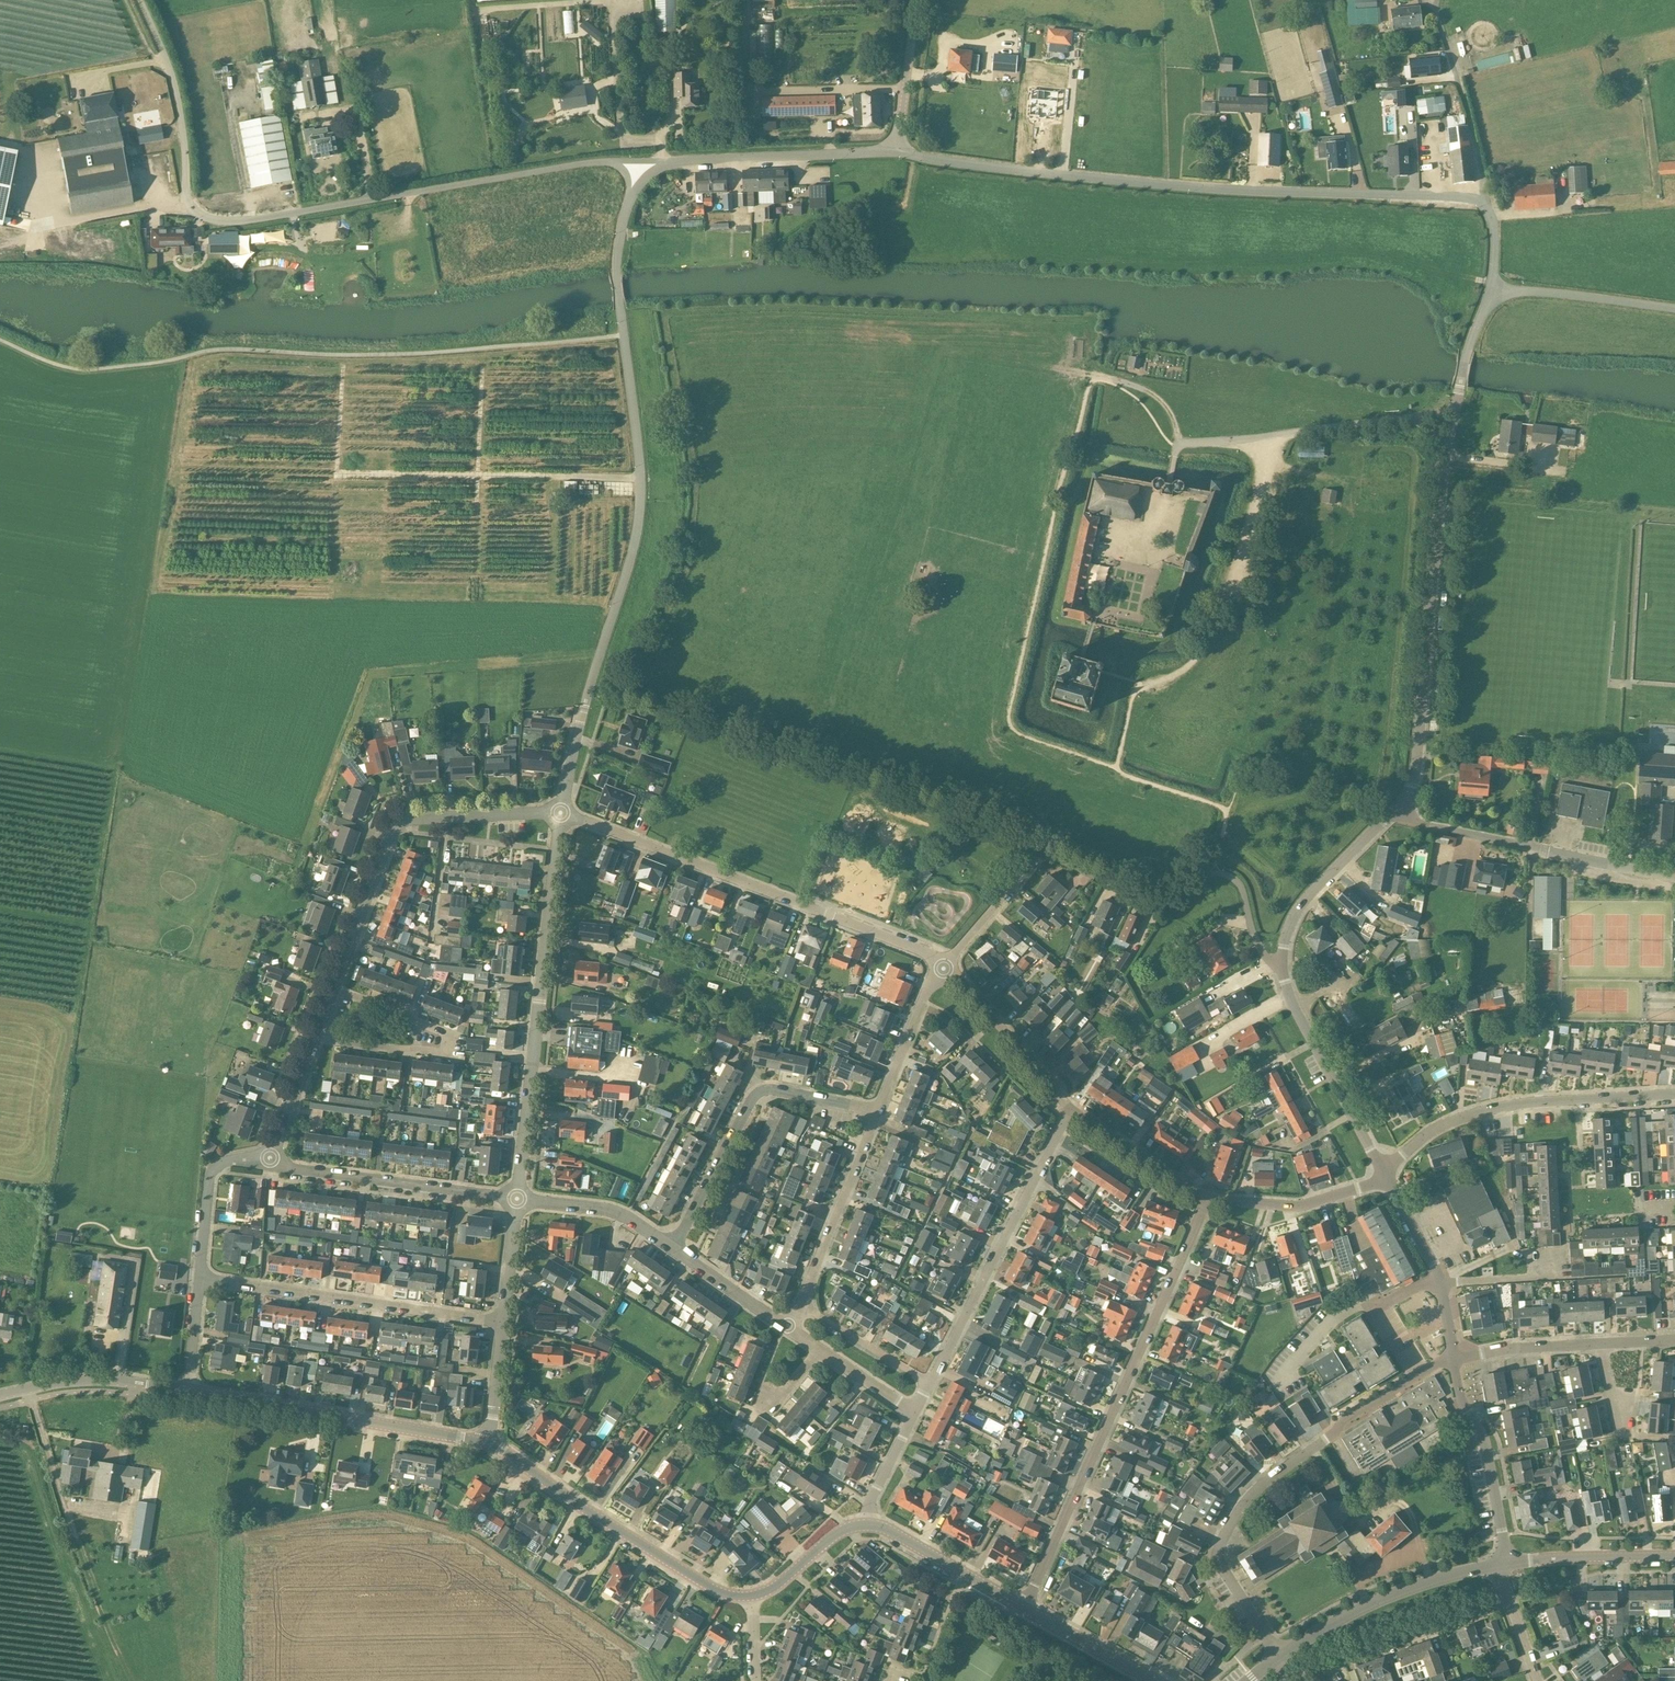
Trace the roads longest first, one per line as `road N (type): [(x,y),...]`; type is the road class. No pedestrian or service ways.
road 1 (unclassified): [(609,160),(229,222),(206,217),(187,195),(176,91),(139,0)]
road 2 (unclassified): [(561,810),(639,526),(642,486),(616,272),(630,196)]
road 3 (tertiary): [(1484,203),(1147,183),(898,153)]
road 4 (residential): [(1281,964),(1261,951),(1242,887),(1229,875),(1207,876),(1159,906),(1049,857),(1034,861),(943,969)]
road 5 (residential): [(1024,1607),(1207,1199)]
road 6 (residential): [(1279,1655),(1223,1569),(1219,1555),(1238,1510),(1344,1419),(1452,1360)]
road 7 (unclassified): [(943,969),(925,951),(561,810)]
road 8 (unclassified): [(517,1198),(561,810)]
road 9 (tertiary): [(1398,808),(1419,772),(1447,446)]
road 10 (residential): [(336,986),(399,824),(561,810)]
road 11 (residential): [(1386,1176),(1418,1140),(1489,1109),(1674,1095)]
road 12 (tertiary): [(753,1595),(717,1591),(489,1443)]
road 13 (tertiary): [(489,1443),(187,1391)]
road 14 (residential): [(933,1383),(1070,1109)]
road 15 (residential): [(502,1323),(202,1278)]
road 16 (residential): [(673,1246),(762,1090),(877,1113)]
road 17 (residential): [(1674,877),(1424,826),(1398,808)]
road 18 (residential): [(317,1038),(446,1052),(450,1033),(336,986)]
road 19 (residential): [(517,1198),(271,1160)]
road 20 (tertiary): [(1279,1655),(1345,1614),(1430,1579),(1504,1562)]
road 21 (tertiary): [(1386,1176),(1293,1005),(1281,964)]
road 22 (track): [(905,88),(756,87),(747,0)]
road 23 (residential): [(1508,1596),(1288,1678)]
road 24 (unclassified): [(666,163),(898,153)]
road 25 (tertiary): [(1504,1562),(1484,1439),(1459,1396),(1452,1360)]
road 26 (unclassified): [(1484,203),(1466,87),(1440,0)]
road 27 (residential): [(801,1303),(877,1113)]
road 28 (tertiary): [(1281,964),(1286,935),(1309,895),(1398,808)]
road 29 (tertiary): [(187,1391),(117,1379),(0,1396)]
road 30 (unclassified): [(1070,1109),(943,969)]
road 31 (unclassified): [(1386,1176),(1298,1206),(1207,1199)]
road 32 (tertiary): [(1494,291),(1674,309)]
road 33 (tertiary): [(1024,1607),(869,1524)]
road 34 (tertiary): [(1504,1562),(1674,1556)]
road 35 (residential): [(202,1278),(214,1170),(241,1158),(271,1160)]
road 36 (residential): [(673,1246),(605,1207),(517,1198)]
road 37 (unclassified): [(1207,1199),(1070,1109)]
road 38 (residential): [(877,1113),(943,969)]
road 39 (track): [(1233,581),(1194,658),(1179,674),(1134,694)]
road 40 (residential): [(933,1383),(801,1303)]
road 41 (tertiary): [(898,153),(918,0)]
road 42 (tertiary): [(1157,1680),(1024,1607)]
road 43 (residential): [(1452,1360),(1602,1343)]
road 44 (residential): [(1415,418),(1272,437)]
road 45 (residential): [(788,1326),(673,1246)]
road 46 (tertiary): [(869,1524),(838,1532),(753,1595)]
road 47 (residential): [(271,1160),(317,1038)]
road 48 (residential): [(1441,1281),(1548,1275),(1546,1254)]
road 49 (unclassified): [(502,1323),(517,1198)]
road 50 (tertiary): [(1494,291),(1472,339),(1456,408)]
road 51 (residential): [(869,1524),(872,1497),(916,1413)]
road 52 (unclassified): [(489,1443),(502,1323)]

